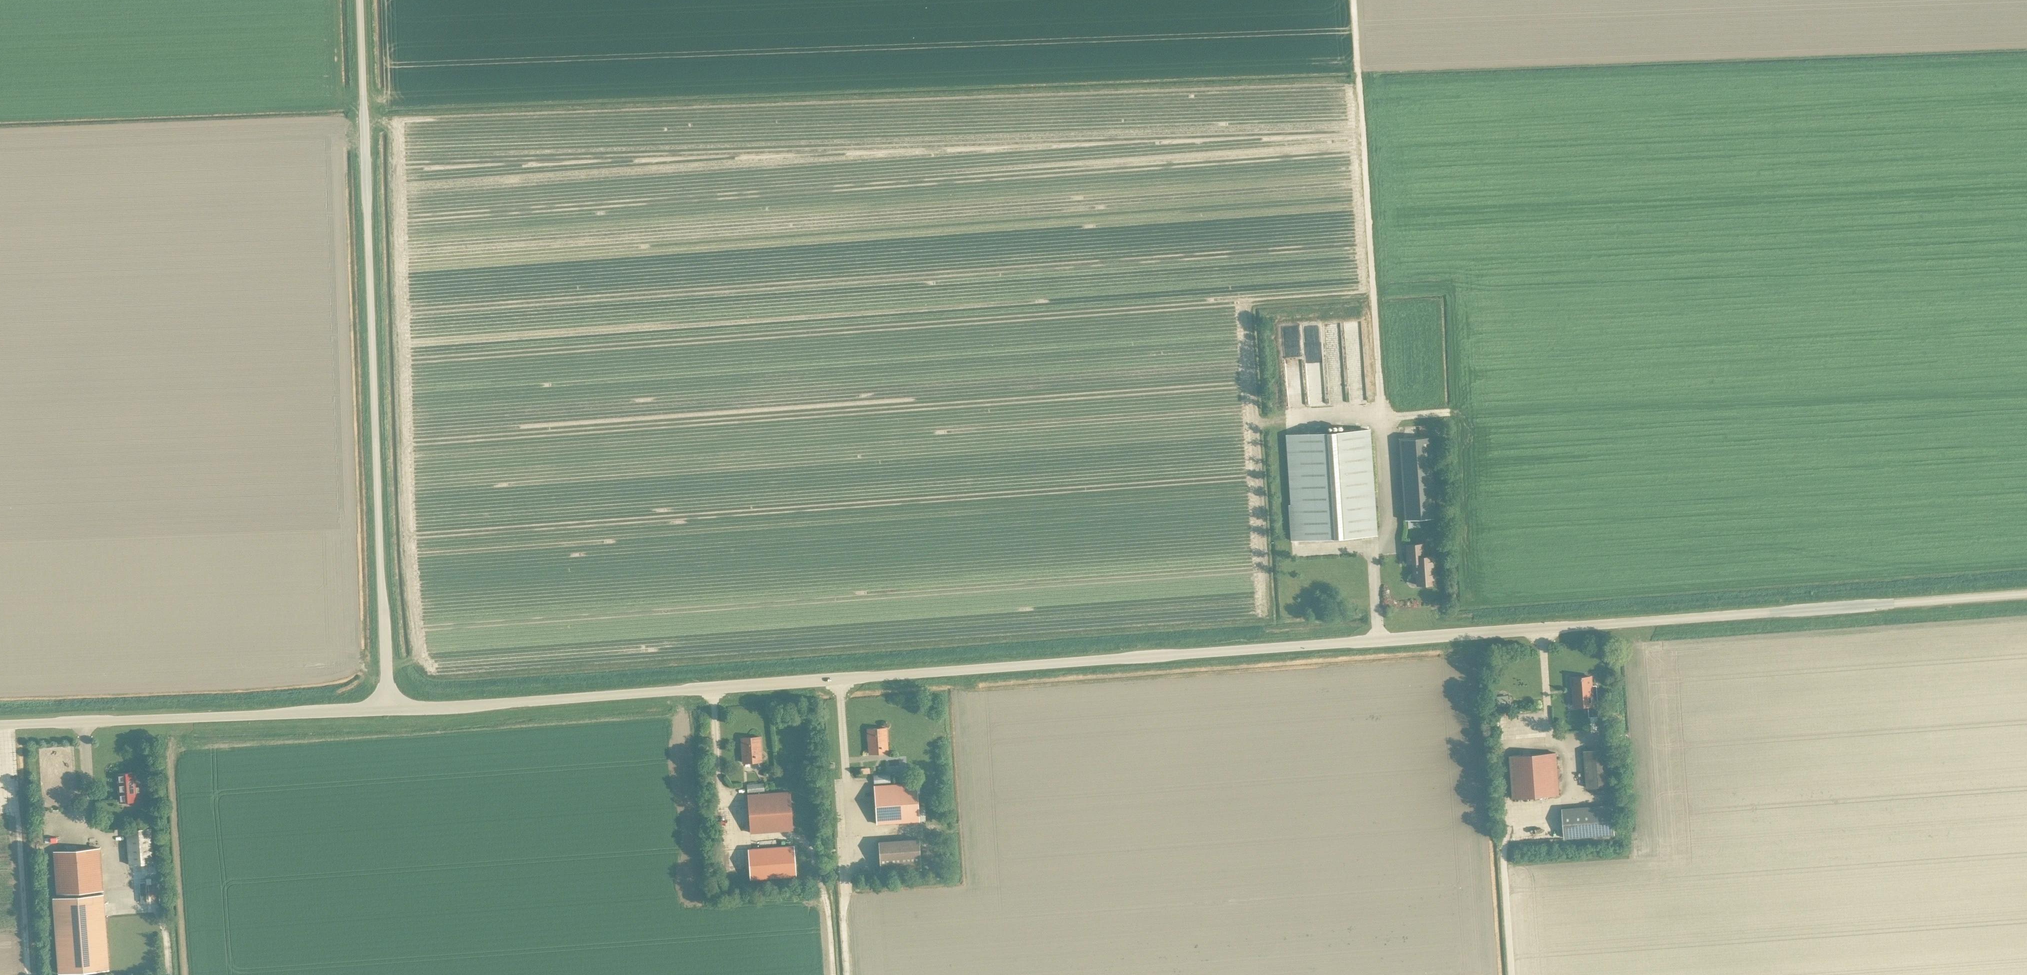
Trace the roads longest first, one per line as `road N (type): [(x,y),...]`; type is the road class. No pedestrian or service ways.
road 1 (unclassified): [(387,709),(2026,595)]
road 2 (unclassified): [(387,709),(358,0)]
road 3 (unclassified): [(0,726),(387,709)]

